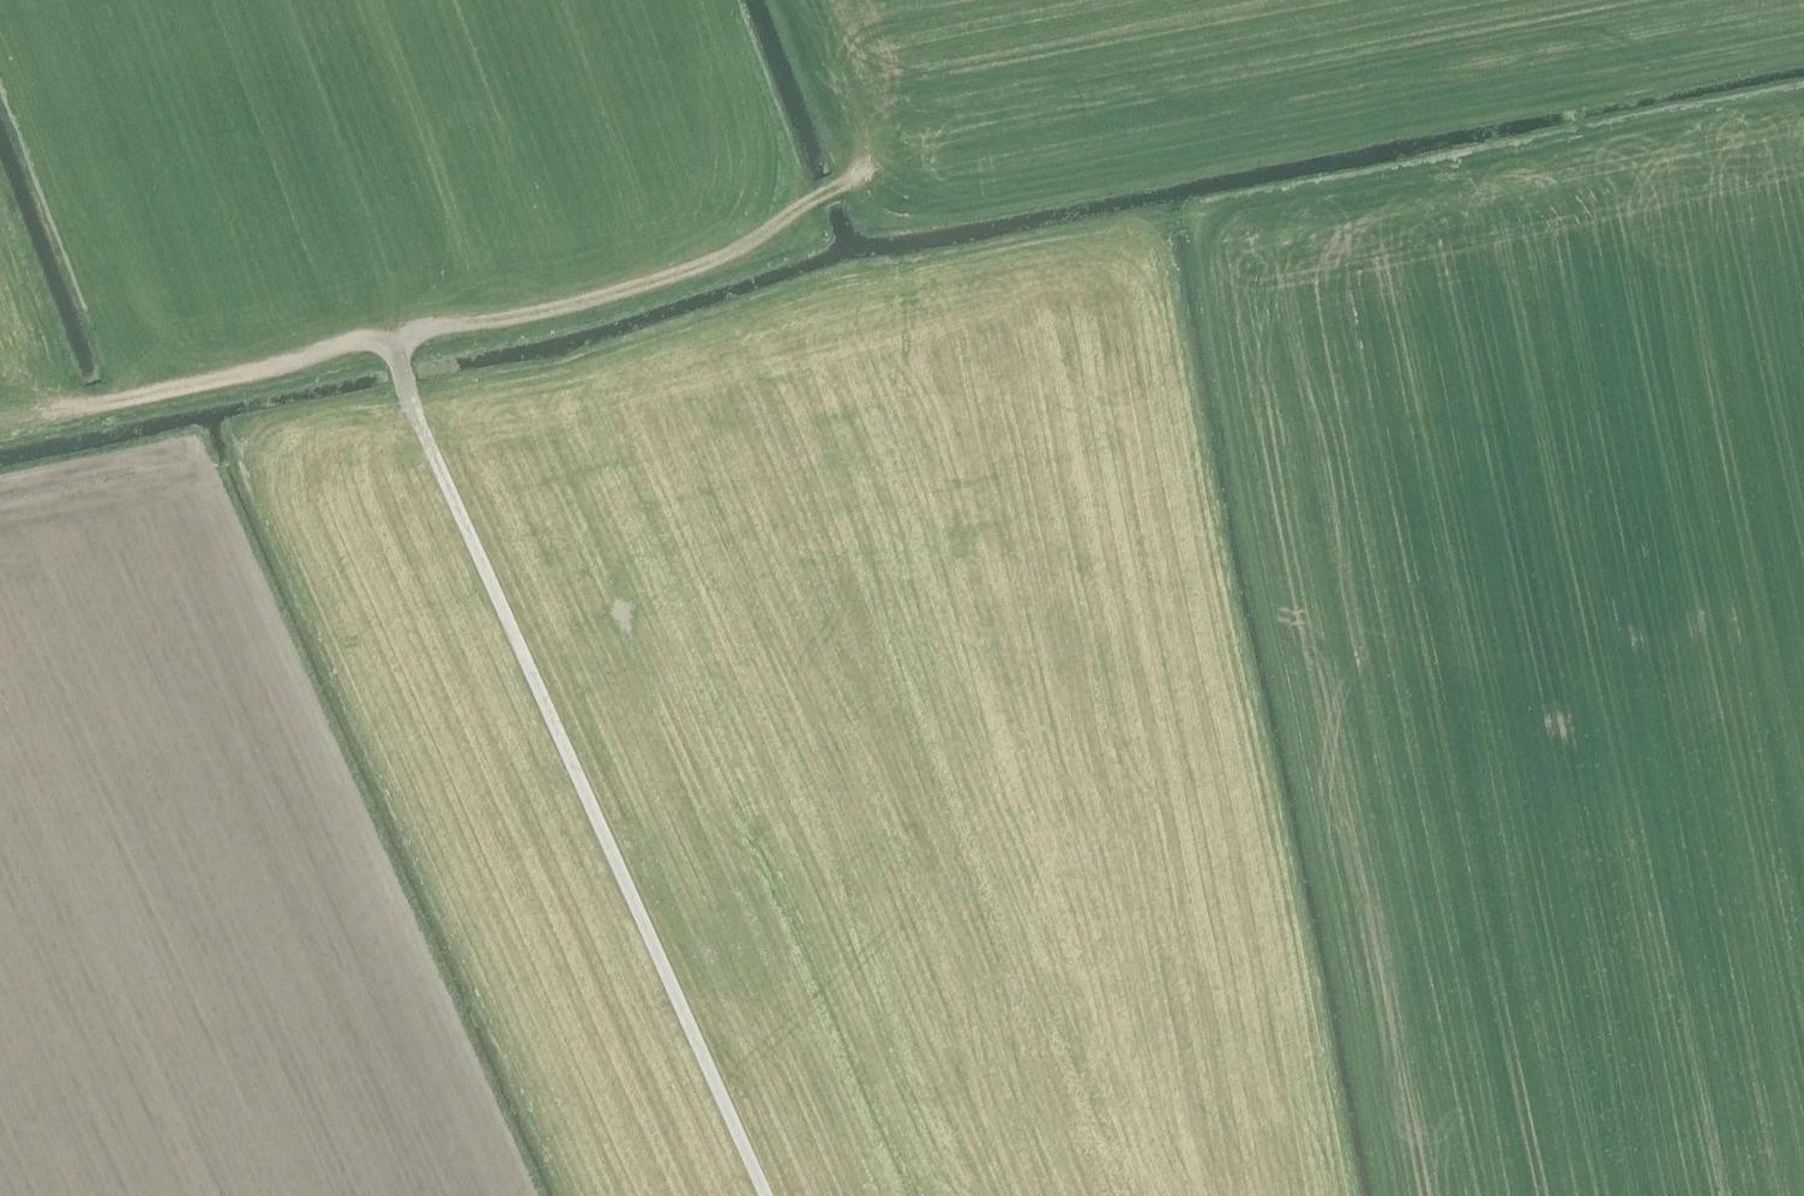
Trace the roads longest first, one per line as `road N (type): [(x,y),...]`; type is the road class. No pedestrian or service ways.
road 1 (track): [(769,1195),(410,399),(394,340),(681,273),(738,249),(853,177),(860,160)]
road 2 (track): [(394,340),(23,417)]

